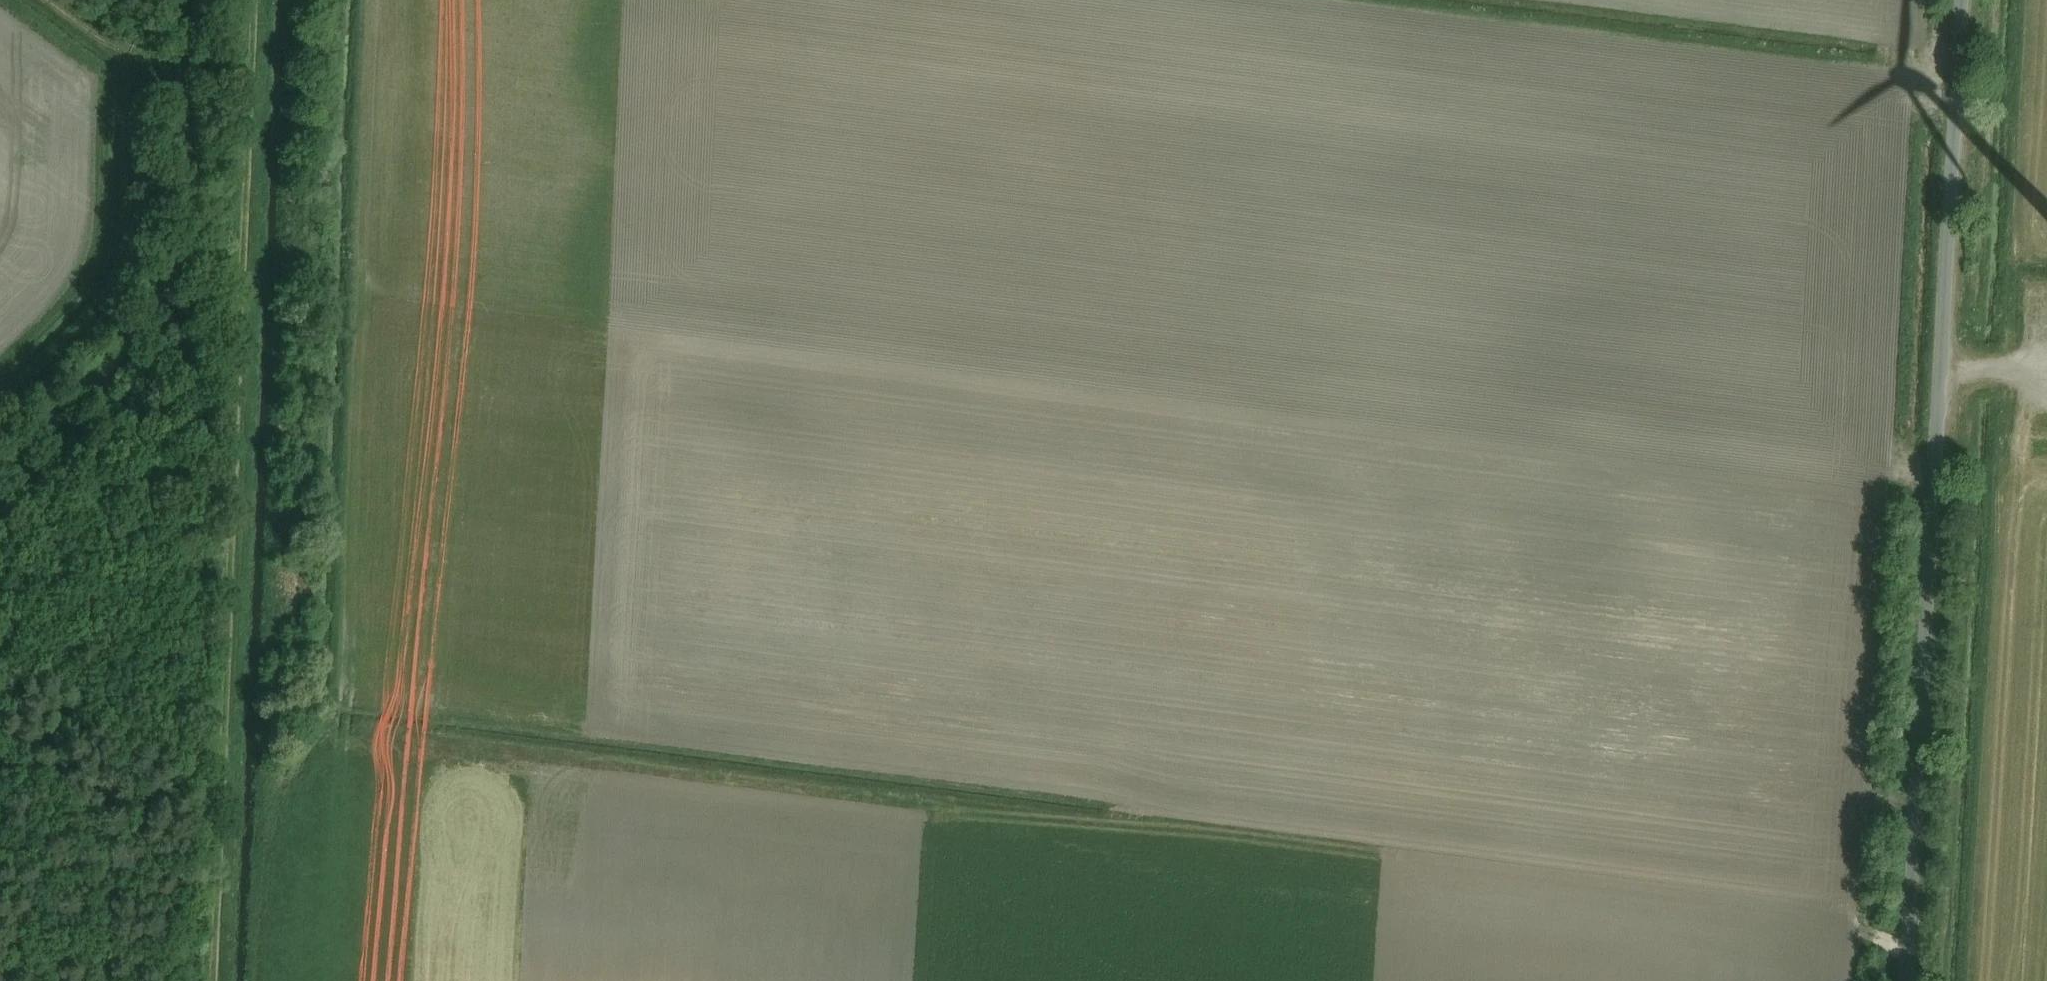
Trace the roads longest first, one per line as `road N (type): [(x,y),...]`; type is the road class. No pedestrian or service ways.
road 1 (track): [(1955,0),(1902,980)]
road 2 (unclassified): [(0,476),(157,325),(169,57)]

